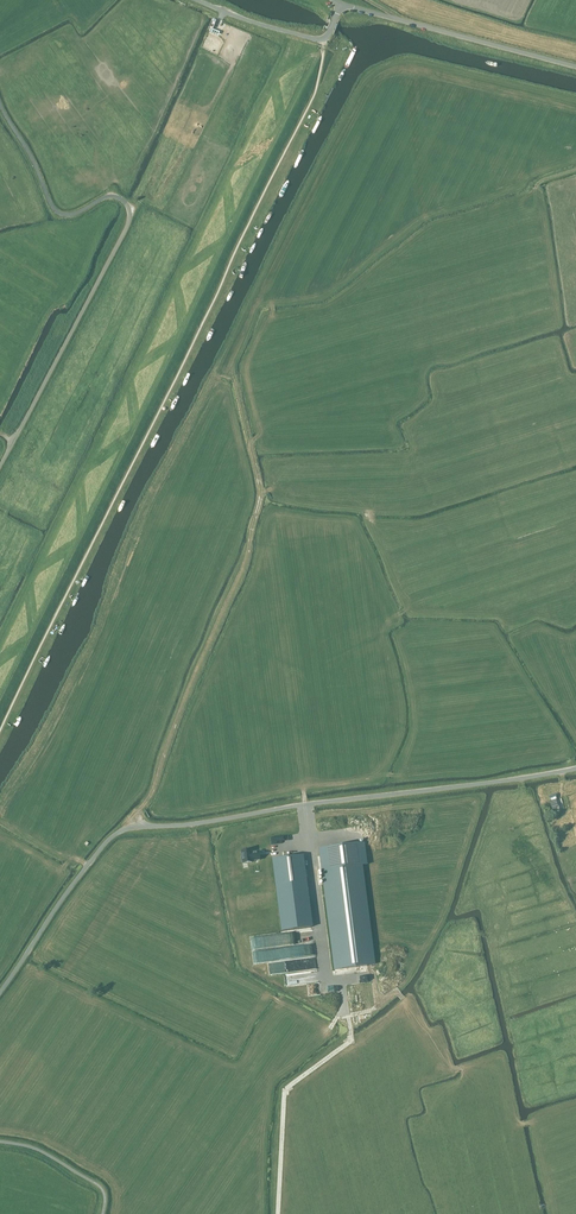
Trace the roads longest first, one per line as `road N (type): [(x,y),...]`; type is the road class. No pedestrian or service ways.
road 1 (unclassified): [(0,991),(119,832),(575,769)]
road 2 (unclassified): [(0,467),(132,210),(108,197),(59,215),(0,102)]
road 3 (track): [(305,804),(309,780),(403,770),(415,720),(405,643),(496,634),(575,769)]
road 4 (track): [(235,386),(261,494),(241,571),(136,827)]
road 5 (unclassified): [(575,67),(340,5)]
road 6 (track): [(347,1016),(351,1040),(284,1090),(277,1213)]
road 7 (unclassified): [(340,5),(320,40),(196,0)]

